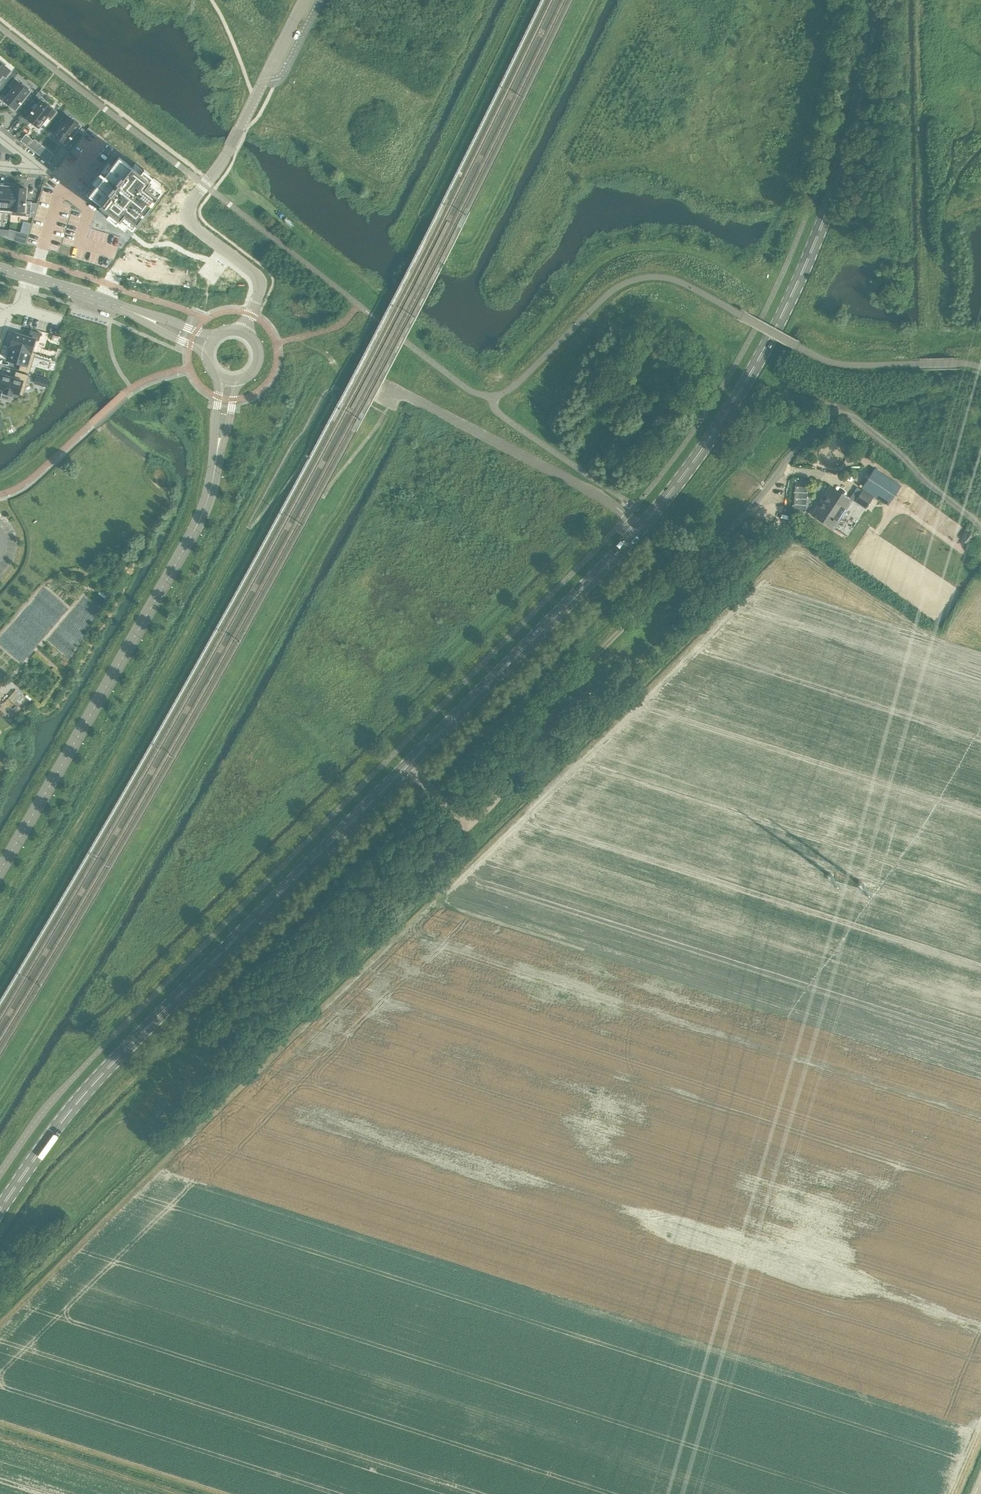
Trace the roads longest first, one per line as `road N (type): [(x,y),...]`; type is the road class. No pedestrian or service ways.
road 1 (primary): [(0,1206),(109,1063),(640,527),(694,460),(800,285),(856,119),(879,0)]
road 2 (tertiary): [(220,446),(188,543),(0,872)]
road 3 (track): [(123,1125),(215,1039),(310,985),(469,825)]
road 4 (unclassified): [(244,331),(260,281),(191,226),(188,208),(255,103),(307,0)]
road 5 (residential): [(101,140),(61,189),(31,279)]
road 6 (tertiary): [(31,279),(150,318)]

